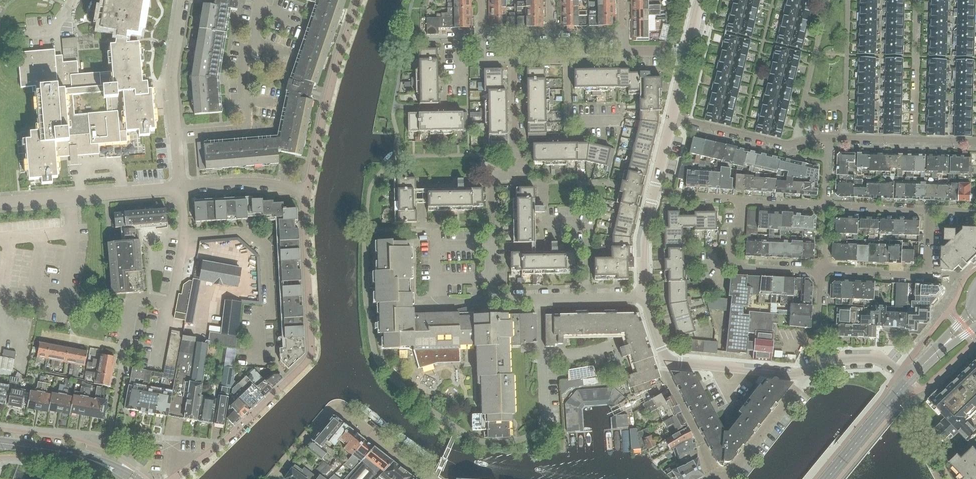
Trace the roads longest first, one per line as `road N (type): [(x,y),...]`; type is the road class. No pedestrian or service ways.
road 1 (residential): [(224,442),(310,355),(307,190)]
road 2 (residential): [(274,478),(337,409),(432,478)]
road 3 (residential): [(175,135),(245,126),(244,68),(261,0)]
road 4 (residential): [(307,190),(359,0)]
road 5 (residential): [(491,245),(493,184),(517,159),(516,61)]
road 6 (unclassified): [(0,202),(180,188)]
road 7 (residential): [(823,269),(927,275),(929,211)]
road 8 (residential): [(259,314),(272,311),(269,253),(244,231),(185,236)]
road 9 (residential): [(125,349),(132,299),(169,303),(185,236)]
road 10 (residential): [(805,372),(801,389),(731,474),(712,475)]
road 11 (residential): [(587,298),(496,300),(491,245)]
road 12 (residential): [(915,141),(917,0)]
road 13 (unclassified): [(805,372),(666,361)]
road 14 (residential): [(175,135),(170,73),(182,0)]
road 15 (residential): [(180,188),(247,181),(307,190)]
road 16 (secondary): [(827,478),(909,380)]
road 17 (unclassified): [(797,143),(672,118)]

